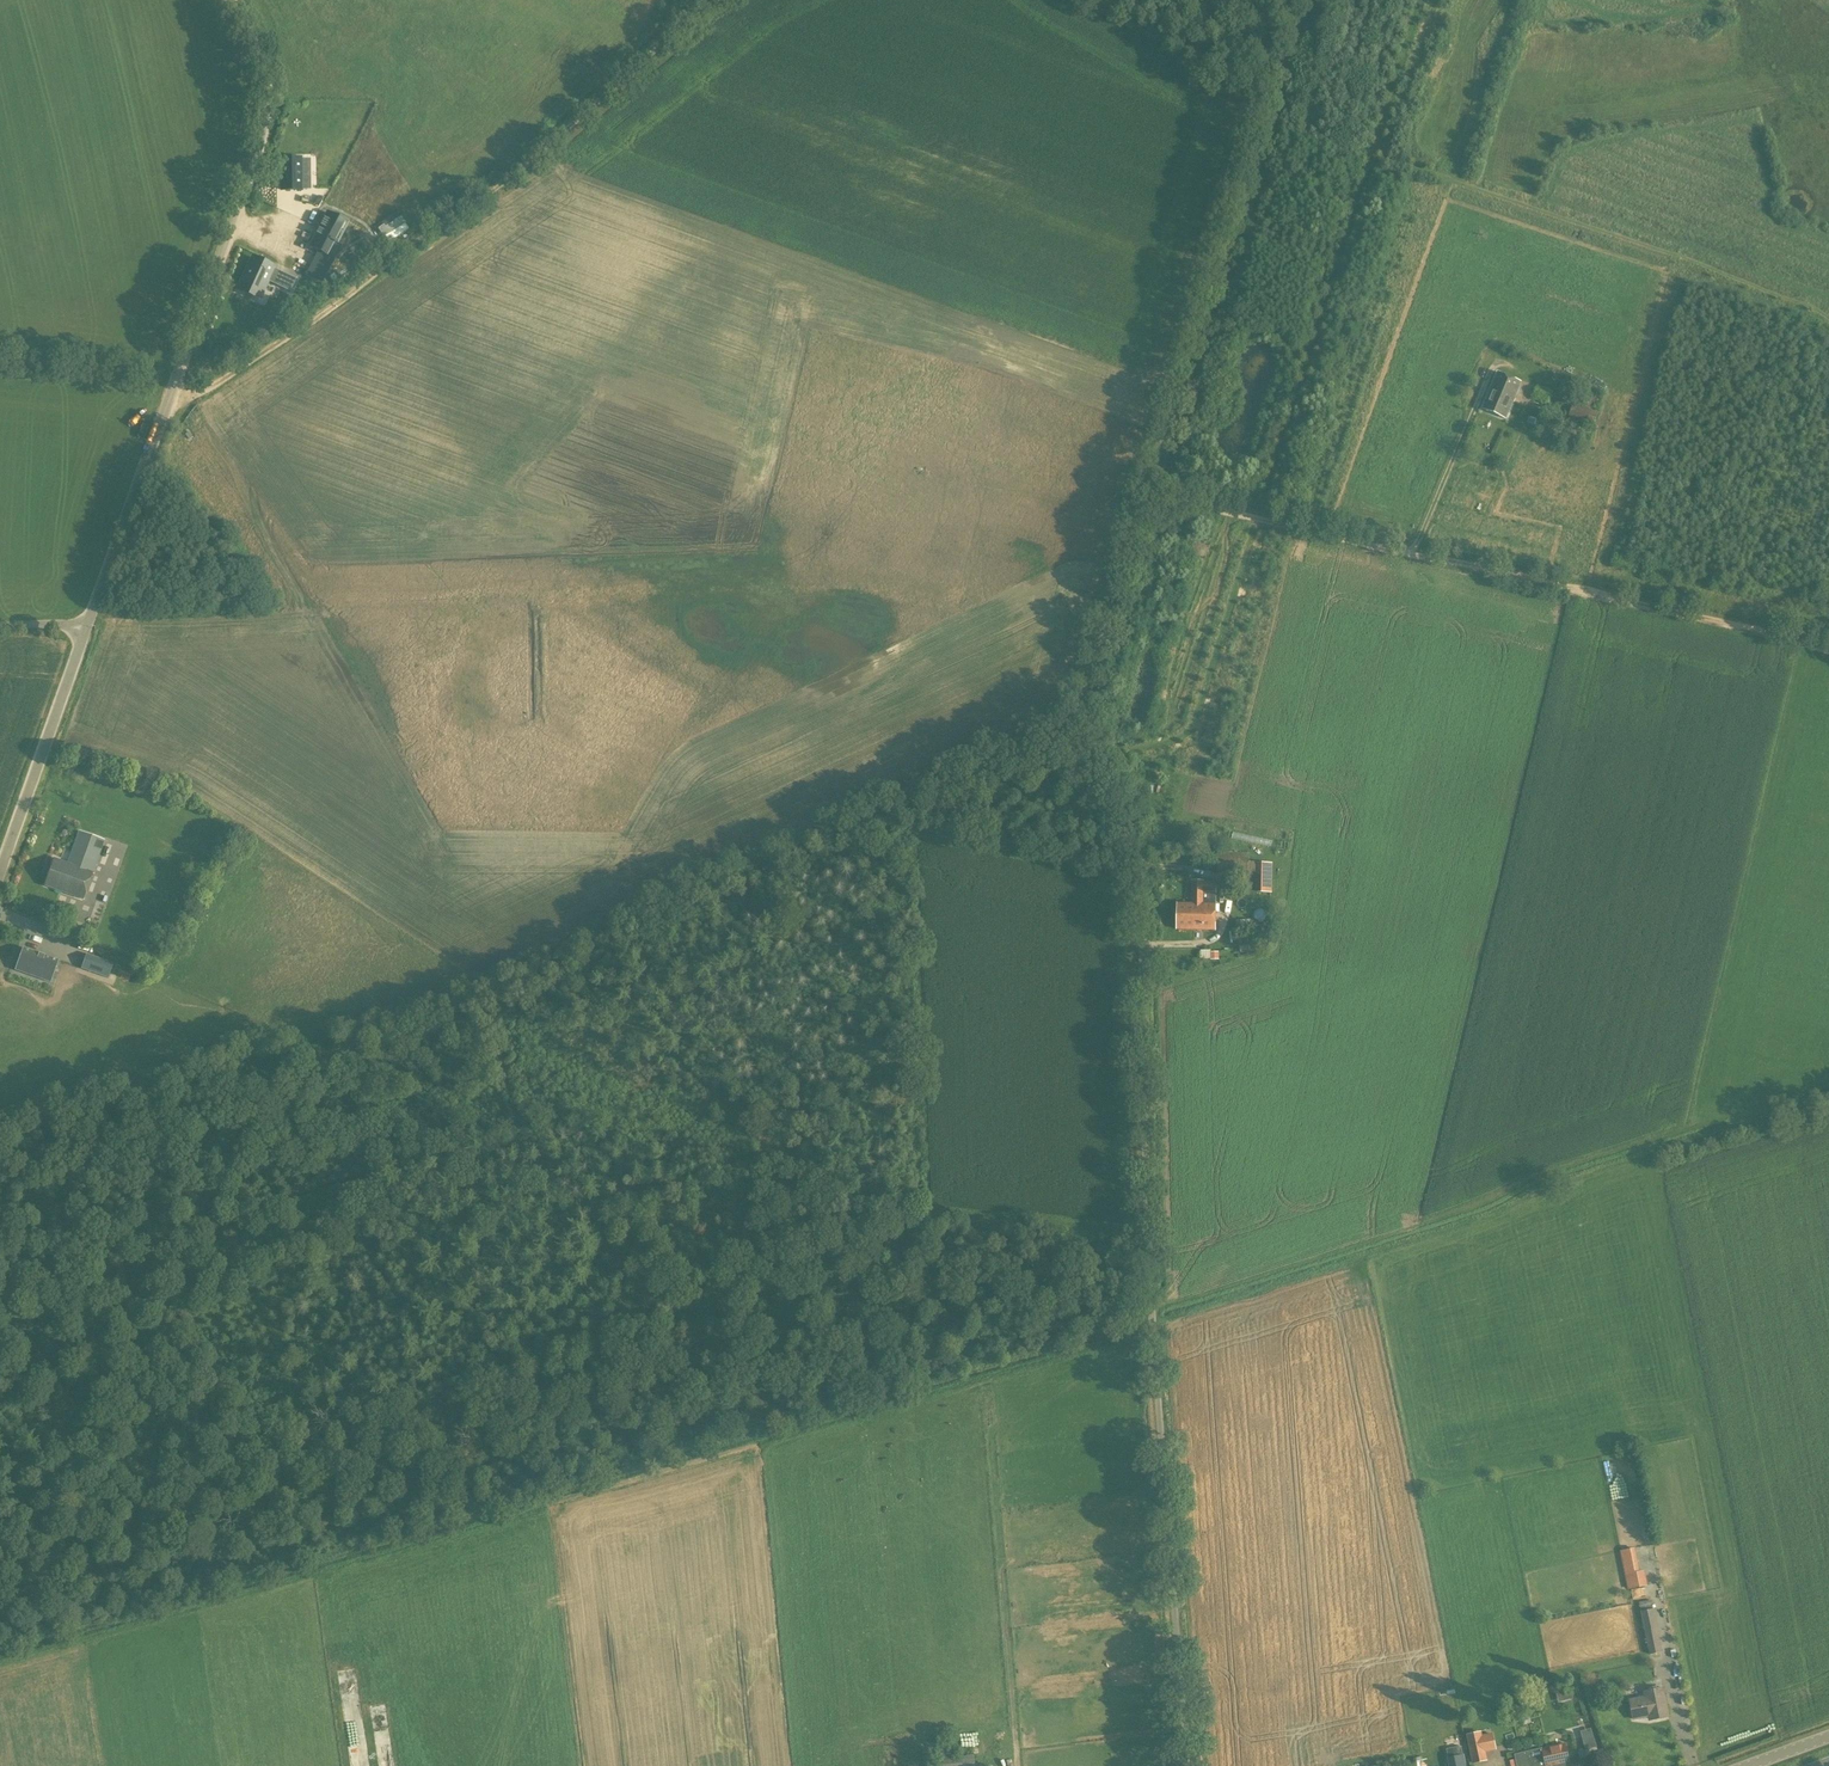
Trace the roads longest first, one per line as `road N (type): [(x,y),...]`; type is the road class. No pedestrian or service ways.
road 1 (unclassified): [(1189,1765),(1152,1282),(1137,857),(1091,738),(1087,701),(1293,0)]
road 2 (track): [(1148,493),(1828,646)]
road 3 (track): [(169,396),(209,389),(517,175),(727,0)]
road 4 (tertiary): [(86,626),(259,141),(260,65),(225,0)]
road 5 (tertiary): [(0,880),(86,626)]

